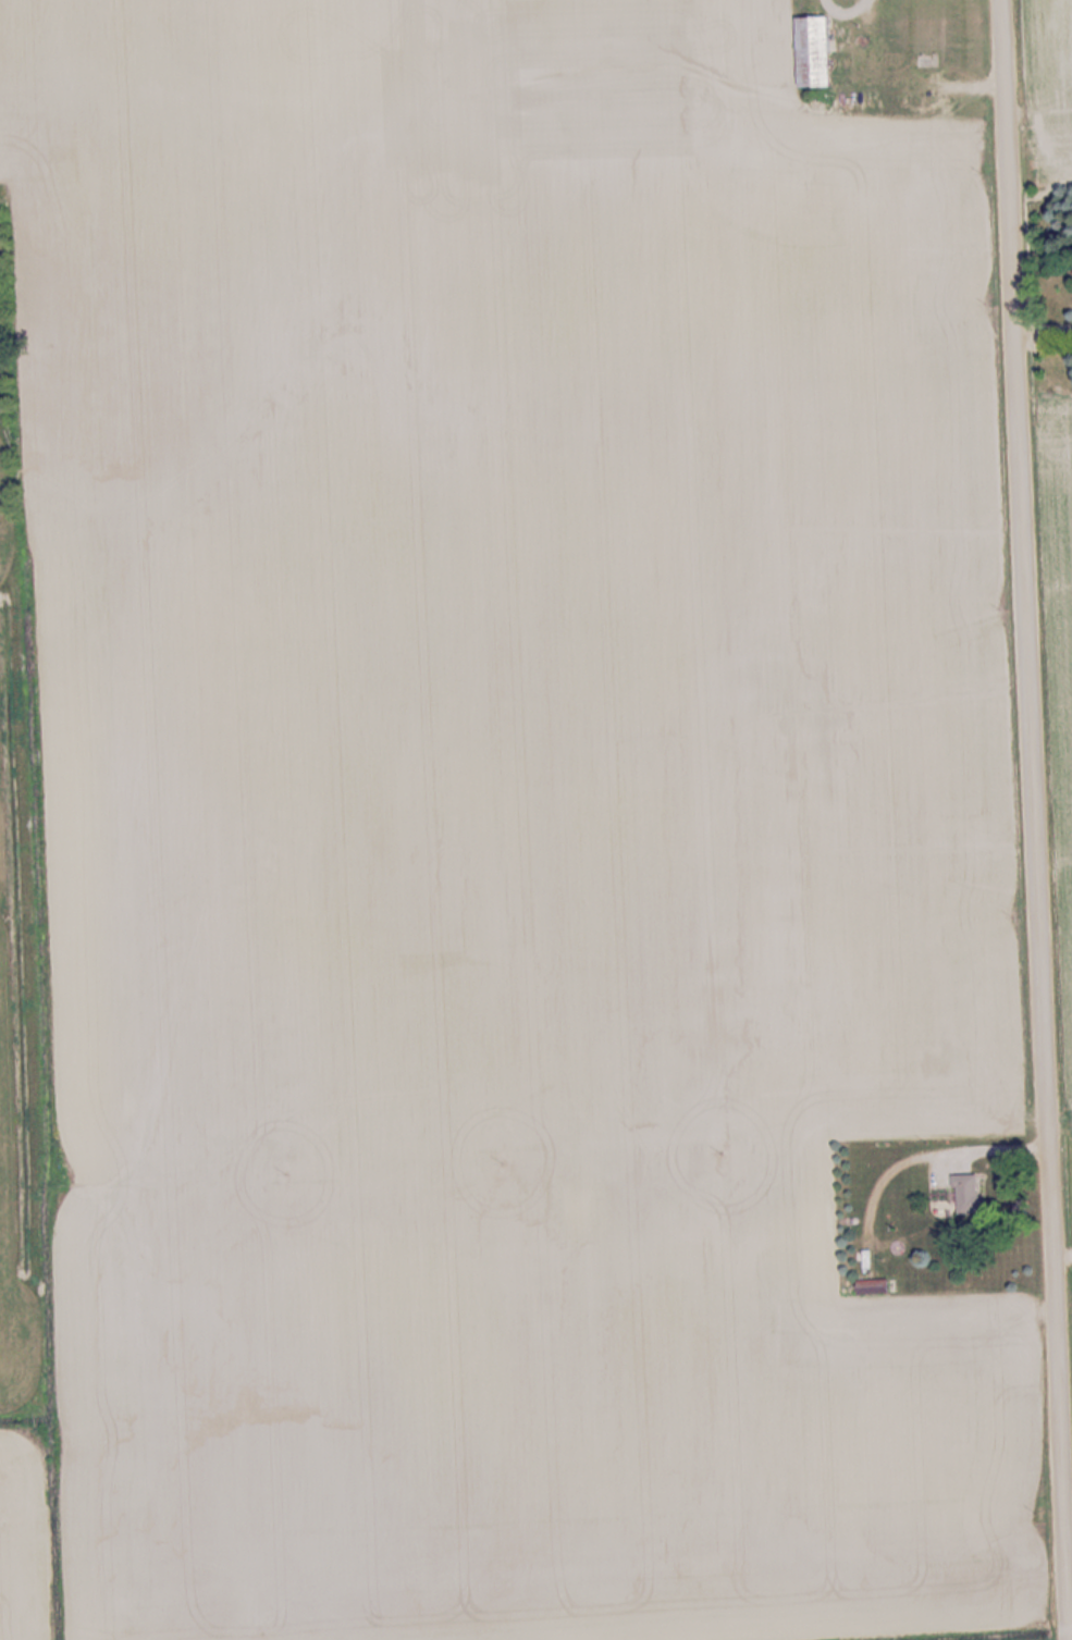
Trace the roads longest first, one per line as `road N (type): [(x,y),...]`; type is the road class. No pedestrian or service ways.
road 1 (residential): [(1064,1639),(995,0)]

